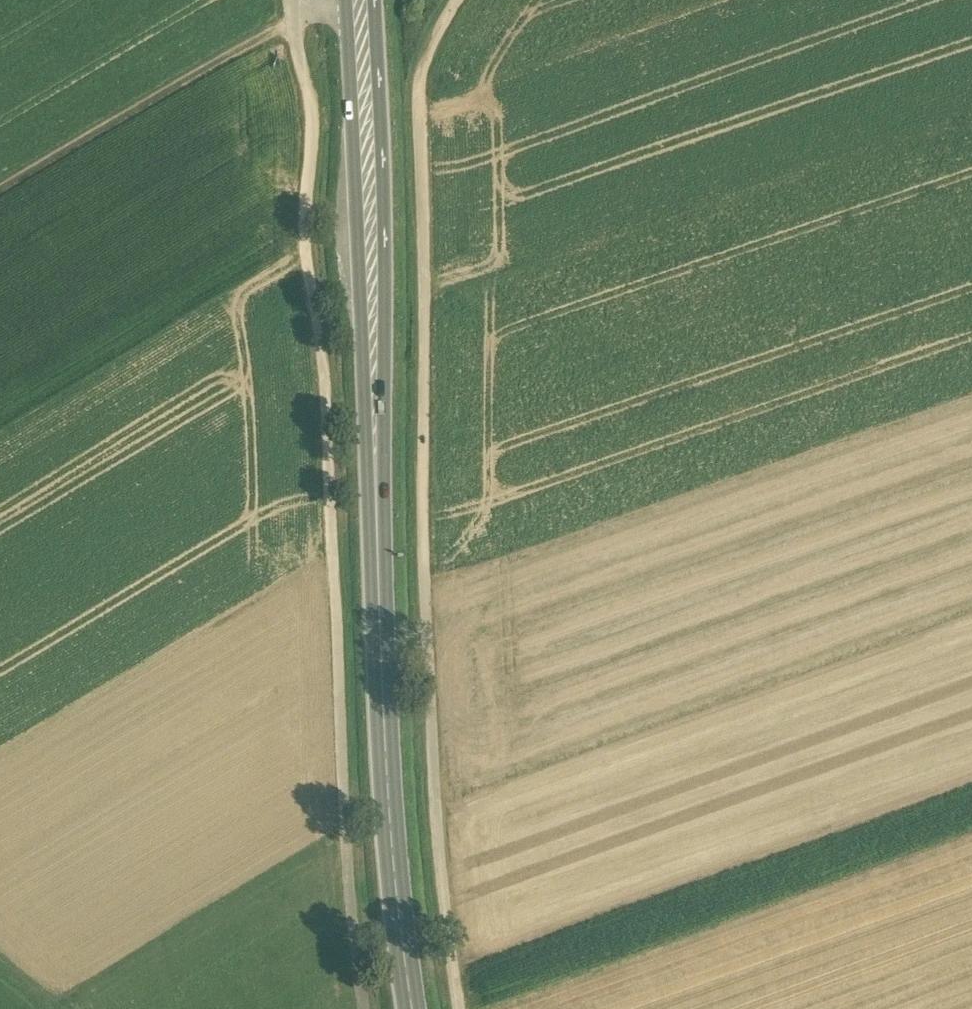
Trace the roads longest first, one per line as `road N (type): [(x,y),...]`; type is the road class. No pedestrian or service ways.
road 1 (track): [(460,1008),(437,807),(418,81),(461,0)]
road 2 (track): [(292,0),(309,94),(302,232),(323,360),(344,841),(366,1008)]
road 3 (secondary): [(359,0),(393,867),(416,1008)]
road 4 (track): [(0,192),(294,20),(359,1)]

